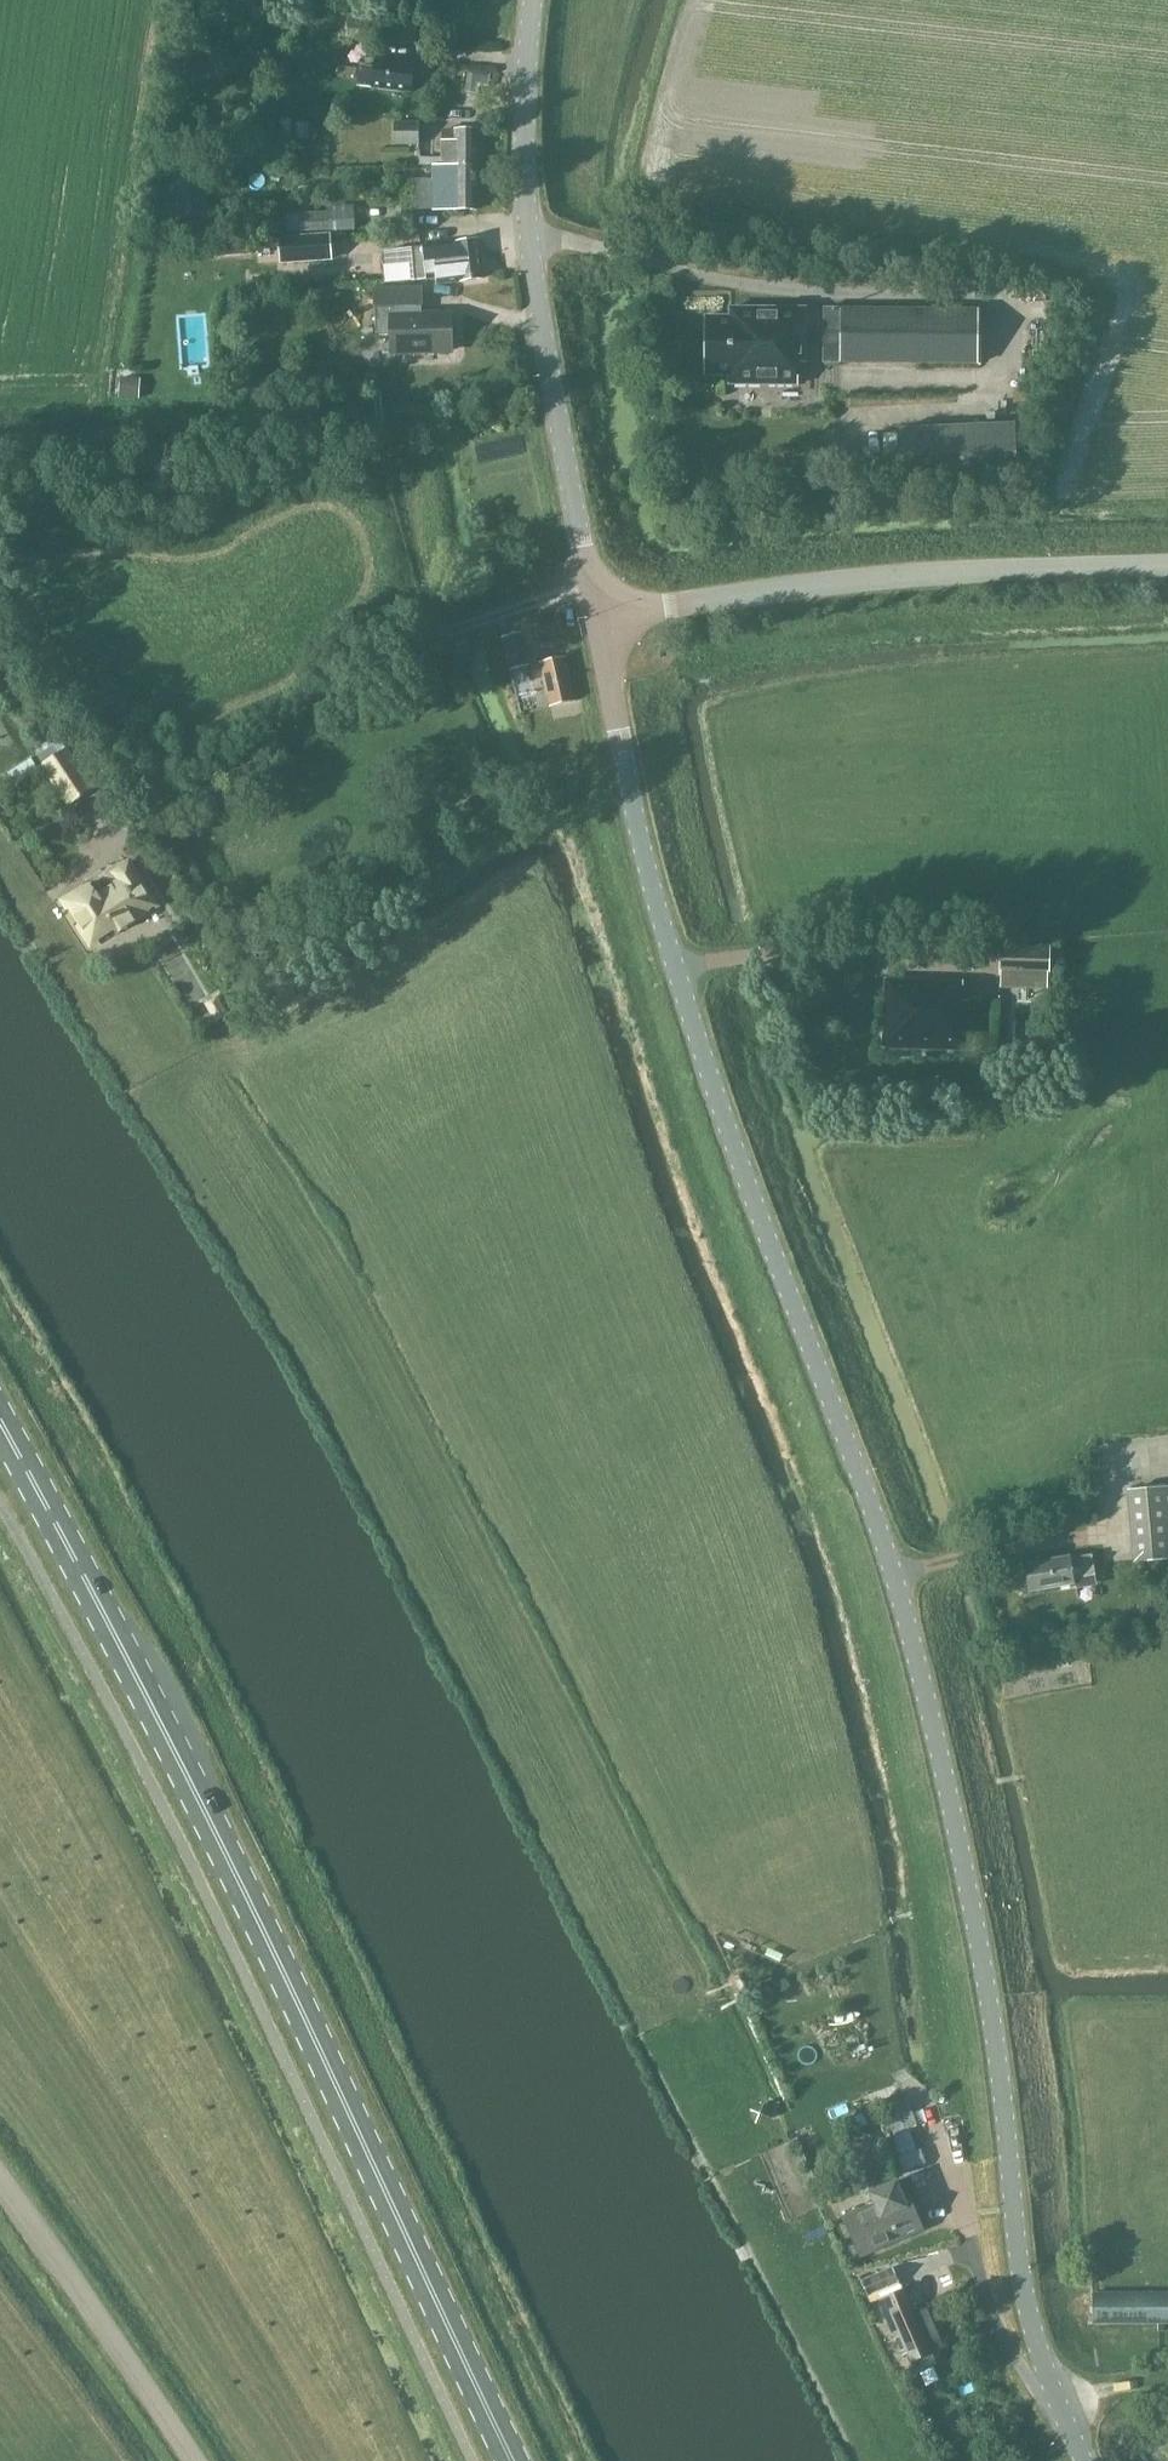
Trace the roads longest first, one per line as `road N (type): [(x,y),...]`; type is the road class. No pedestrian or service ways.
road 1 (tertiary): [(1085,2460),(1029,2318),(966,1874),(907,1621),(660,922),(598,622)]
road 2 (primary): [(510,2460),(162,1724),(0,1425)]
road 3 (tertiary): [(598,622),(526,201),(530,0)]
road 4 (track): [(48,896),(184,801),(474,625),(592,592)]
road 5 (unclassified): [(1167,568),(944,573),(598,622)]
road 6 (unclassified): [(193,2460),(0,2184)]

